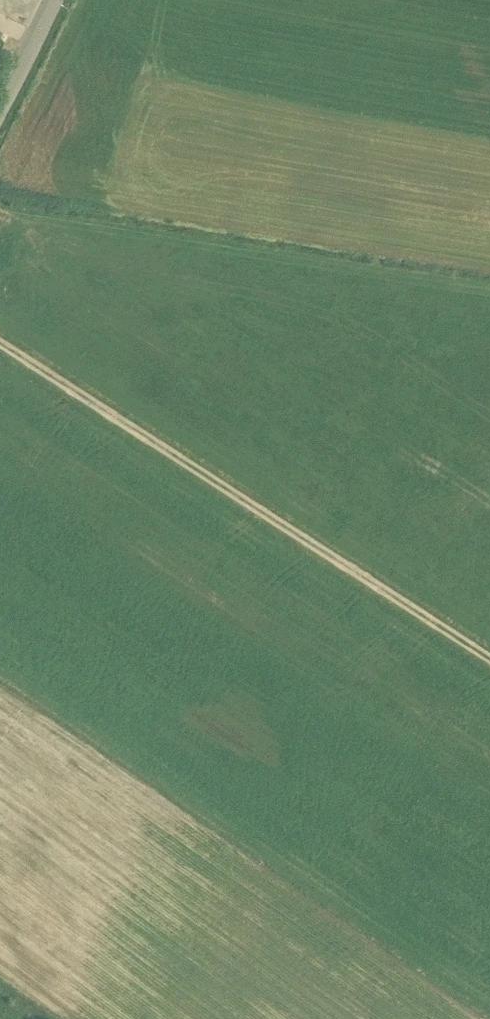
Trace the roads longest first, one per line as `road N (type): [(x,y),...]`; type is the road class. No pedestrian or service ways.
road 1 (track): [(489,661),(0,345)]

